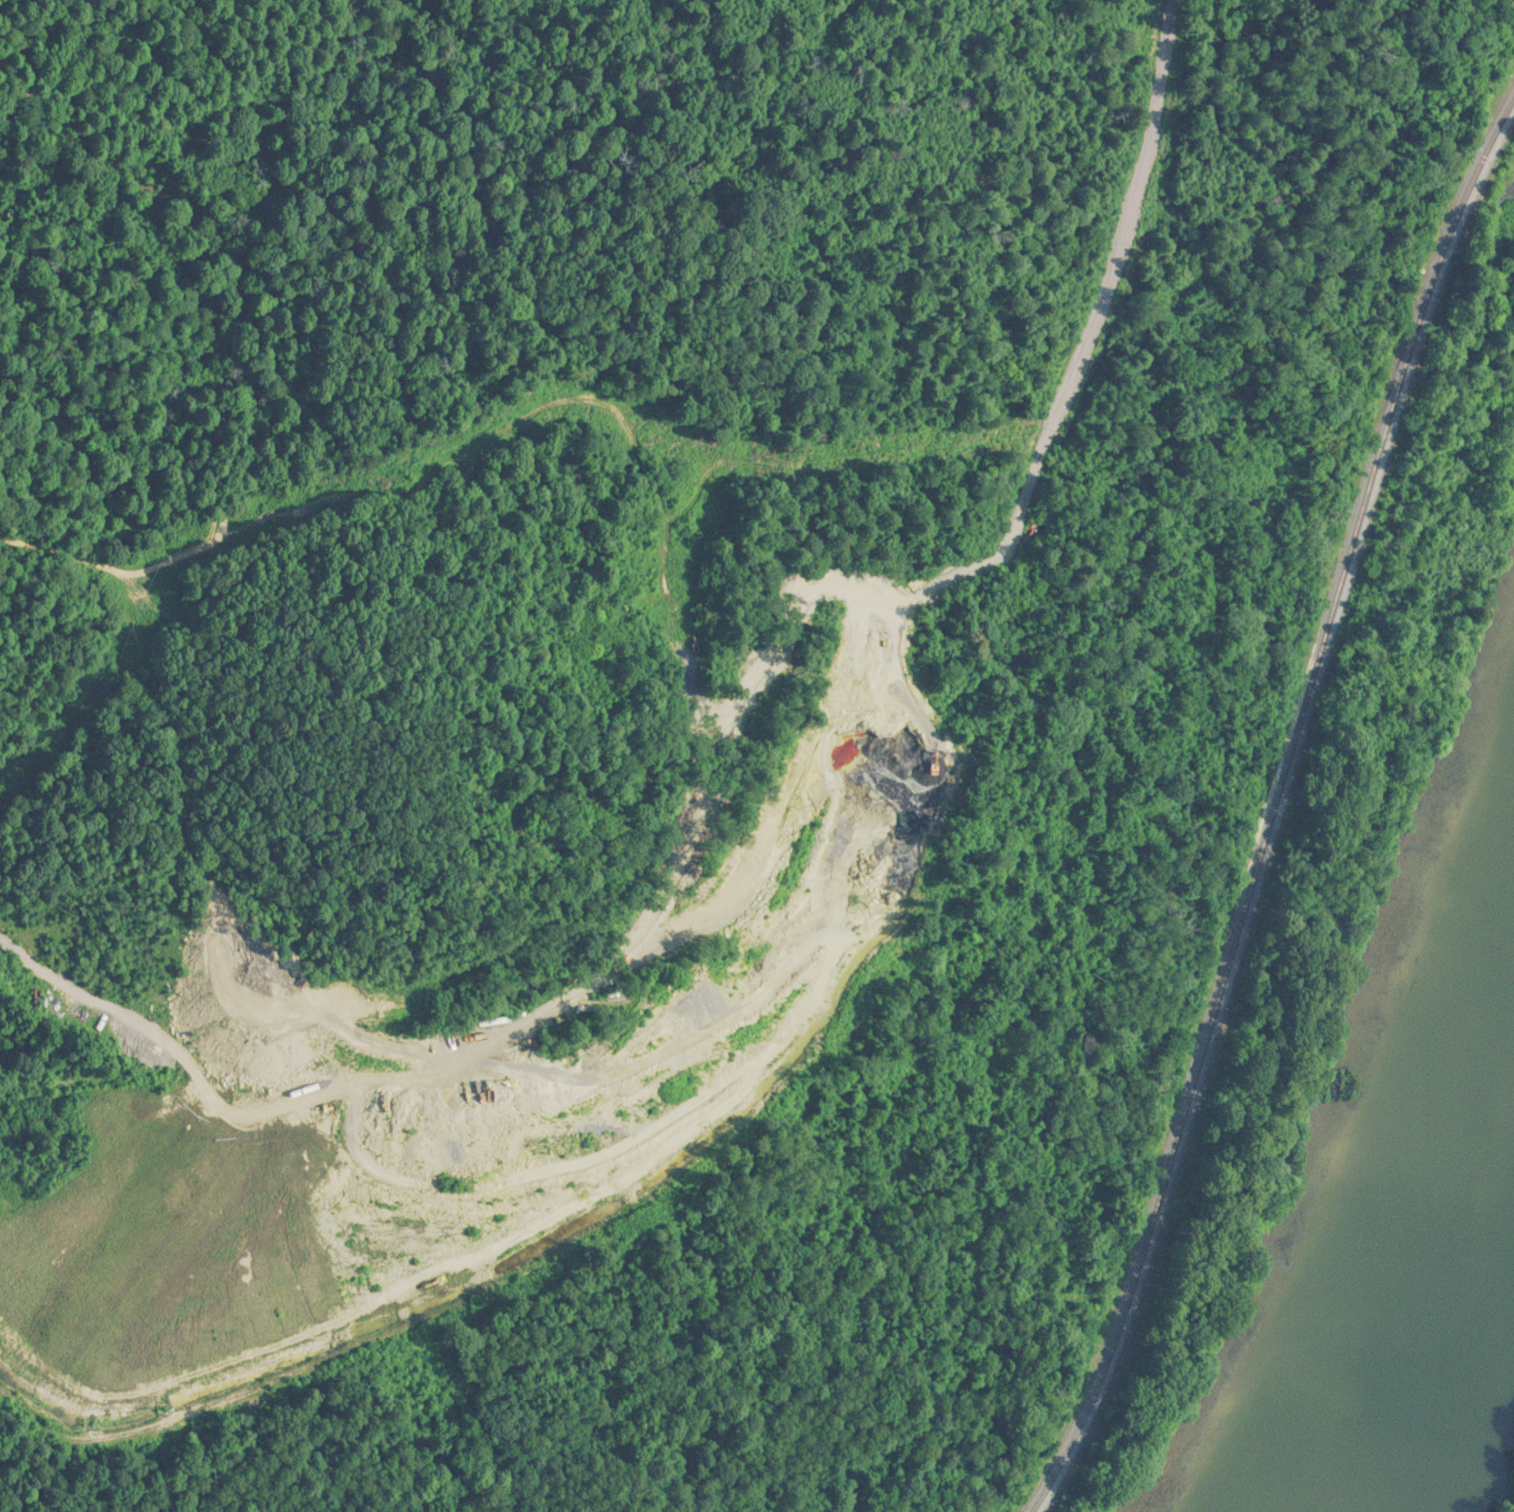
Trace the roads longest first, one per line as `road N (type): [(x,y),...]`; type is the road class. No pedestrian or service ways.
road 1 (residential): [(0,945),(180,1045),(243,1130),(335,1222),(383,1219),(511,1181),(594,1121),(677,1054),(761,967),(801,901),(892,631),(917,603),(1013,544),(1137,200),(1173,0)]

